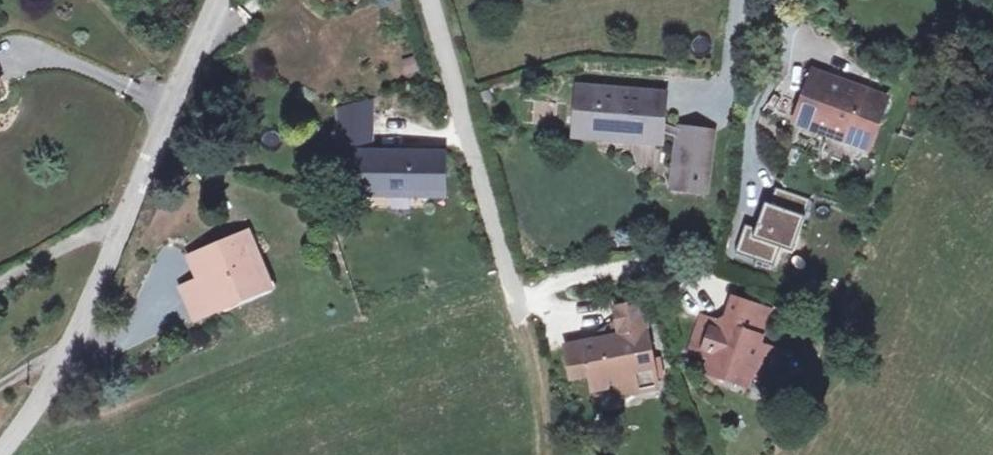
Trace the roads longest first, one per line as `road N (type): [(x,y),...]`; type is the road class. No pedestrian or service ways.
road 1 (tertiary): [(0,449),(67,352),(224,0)]
road 2 (residential): [(523,321),(433,0)]
road 3 (track): [(544,454),(523,321)]

